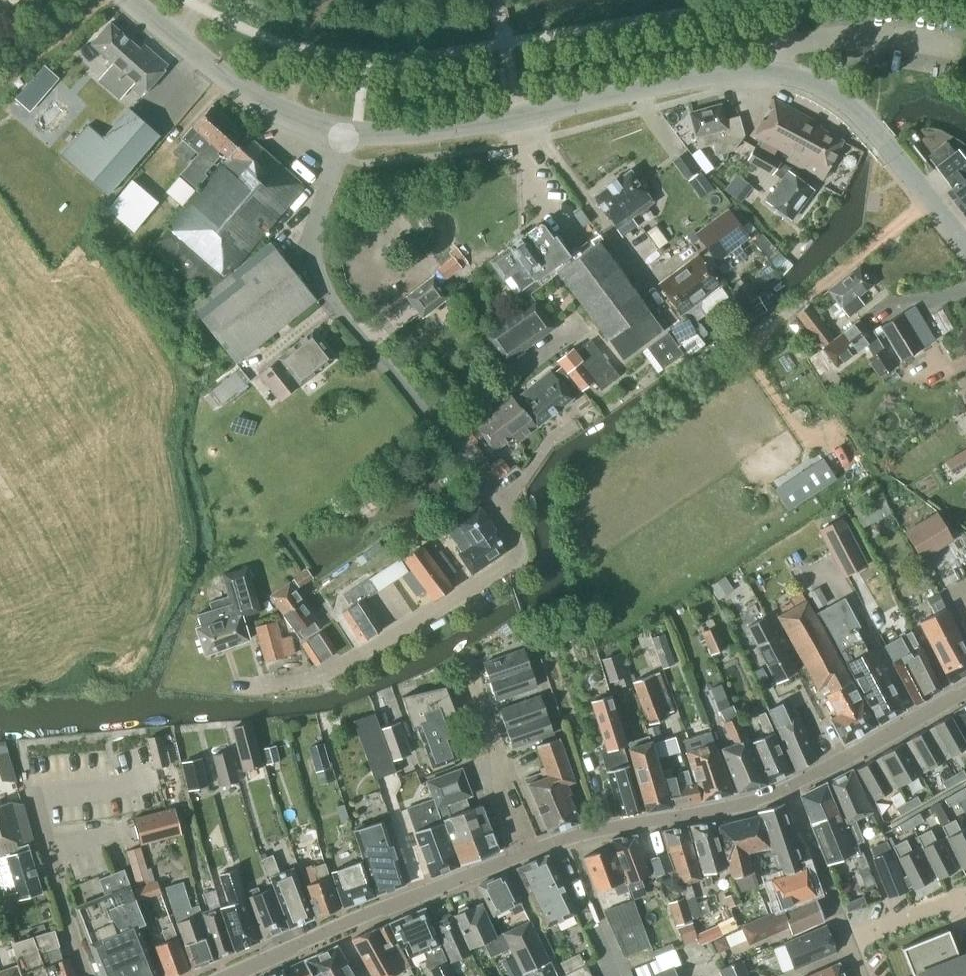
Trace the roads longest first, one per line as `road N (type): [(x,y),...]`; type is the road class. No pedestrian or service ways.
road 1 (residential): [(246,686),(313,678),(519,552),(506,521),(438,437)]
road 2 (tertiary): [(774,72),(681,78),(479,124),(343,132)]
road 3 (residential): [(438,437),(311,264),(343,132)]
road 4 (residential): [(229,975),(524,854)]
road 5 (residential): [(87,975),(31,798),(155,778)]
road 6 (residential): [(524,854),(788,791)]
road 7 (tertiary): [(965,244),(853,107),(817,84),(774,72)]
road 8 (tertiary): [(343,132),(261,99),(129,0)]
road 9 (residential): [(524,854),(496,784),(498,747),(467,656)]
road 10 (residential): [(788,791),(965,692)]
road 11 (residential): [(438,437),(572,335)]
road 12 (residential): [(788,791),(846,943)]
road 13 (residential): [(846,943),(965,900)]

